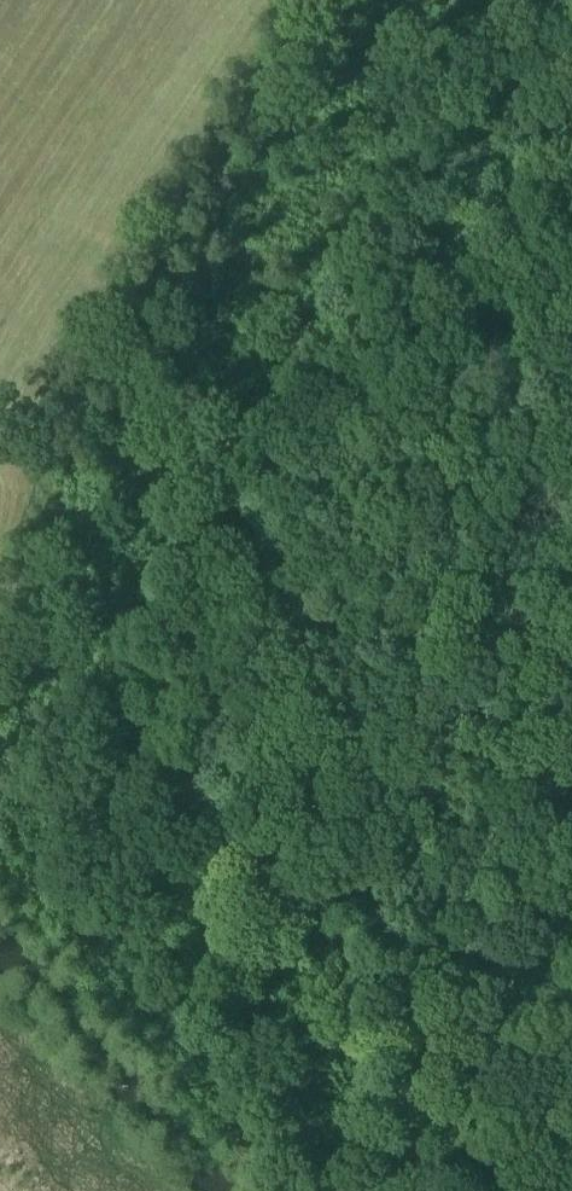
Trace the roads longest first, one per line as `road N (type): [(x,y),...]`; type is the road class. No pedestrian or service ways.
road 1 (track): [(541,0),(230,450),(182,535),(149,632),(162,733)]
road 2 (track): [(162,733),(536,1190)]

